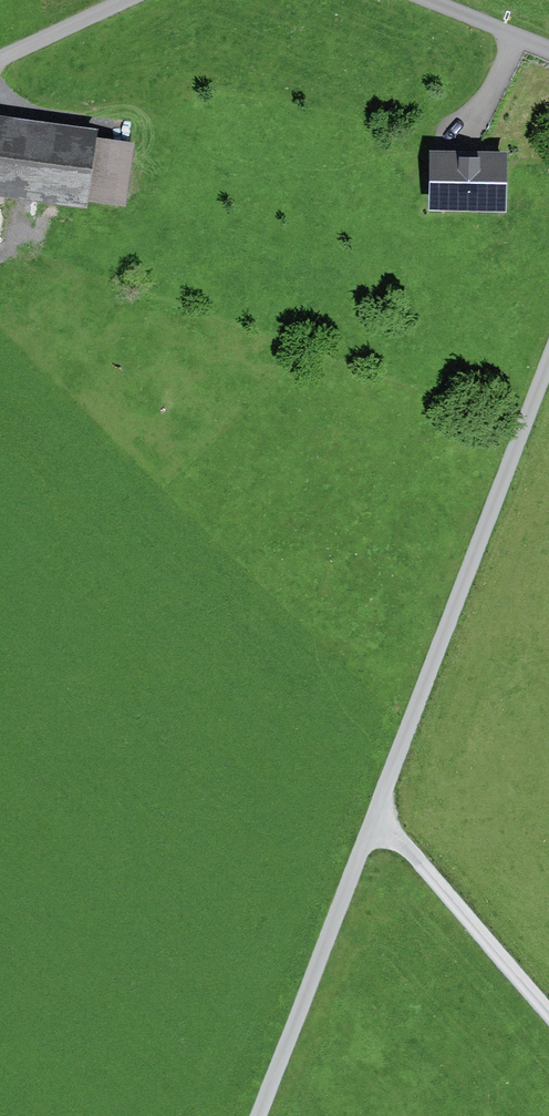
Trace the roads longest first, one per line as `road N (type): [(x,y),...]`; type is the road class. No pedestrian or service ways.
road 1 (track): [(266,1115),(548,369)]
road 2 (track): [(548,1012),(375,819)]
road 3 (track): [(0,54),(117,0)]
road 4 (track): [(548,47),(437,0)]

